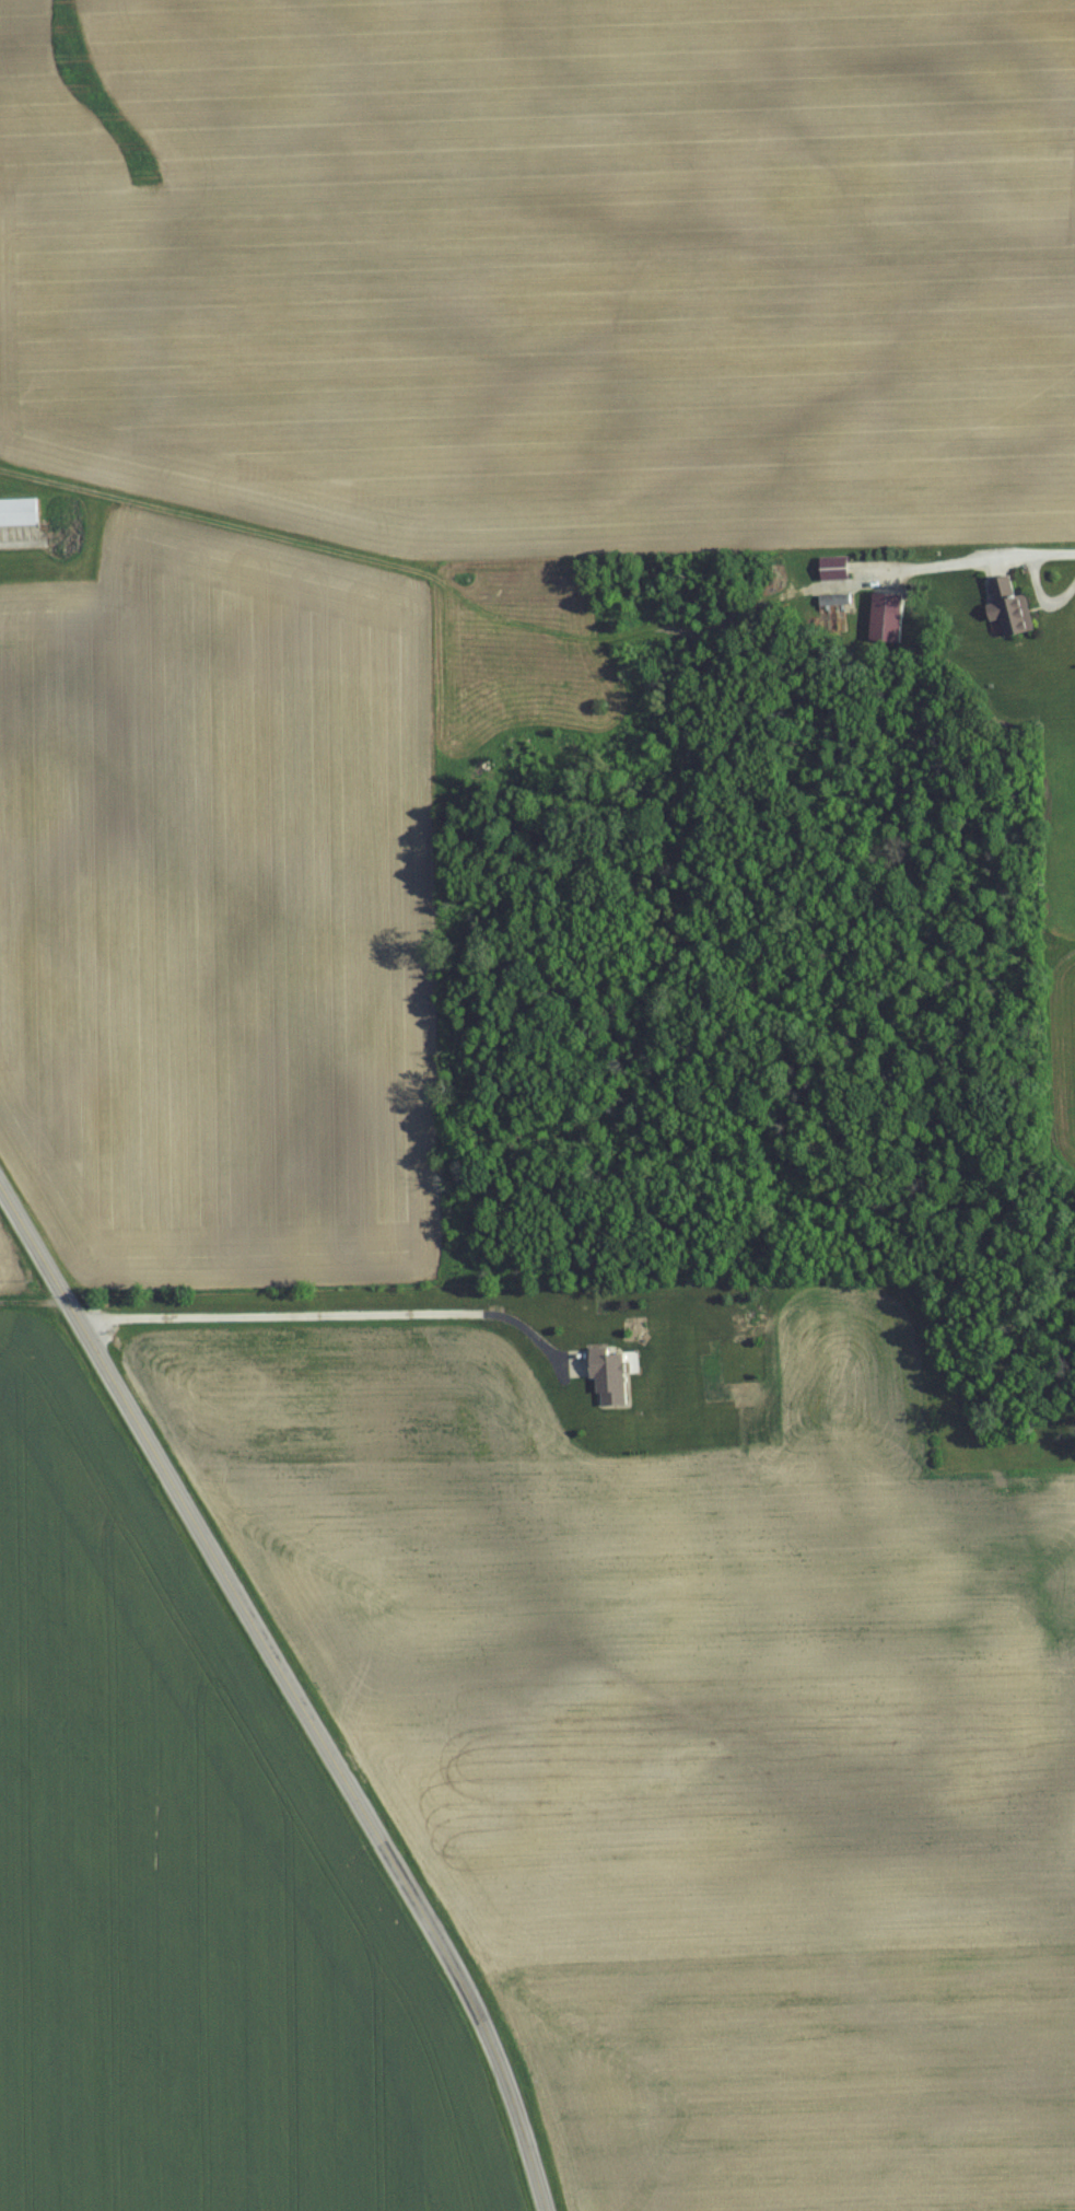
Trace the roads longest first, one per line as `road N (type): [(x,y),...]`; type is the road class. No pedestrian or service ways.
road 1 (secondary): [(547,2210),(493,2043),(0,1182)]

